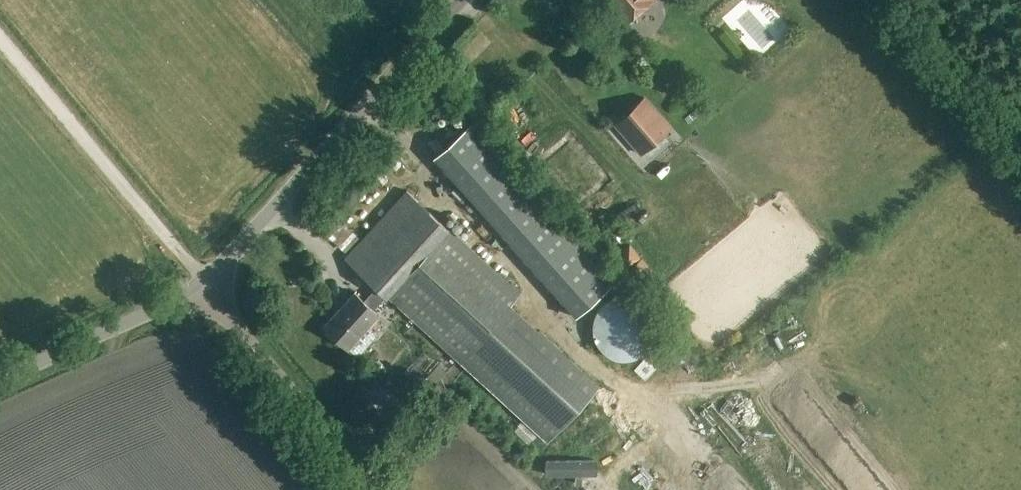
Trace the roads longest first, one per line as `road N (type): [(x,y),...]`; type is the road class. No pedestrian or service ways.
road 1 (unclassified): [(202,282),(461,0)]
road 2 (track): [(202,282),(0,41)]
road 3 (unclassified): [(377,489),(202,282)]
road 4 (unclassified): [(0,379),(202,282)]

